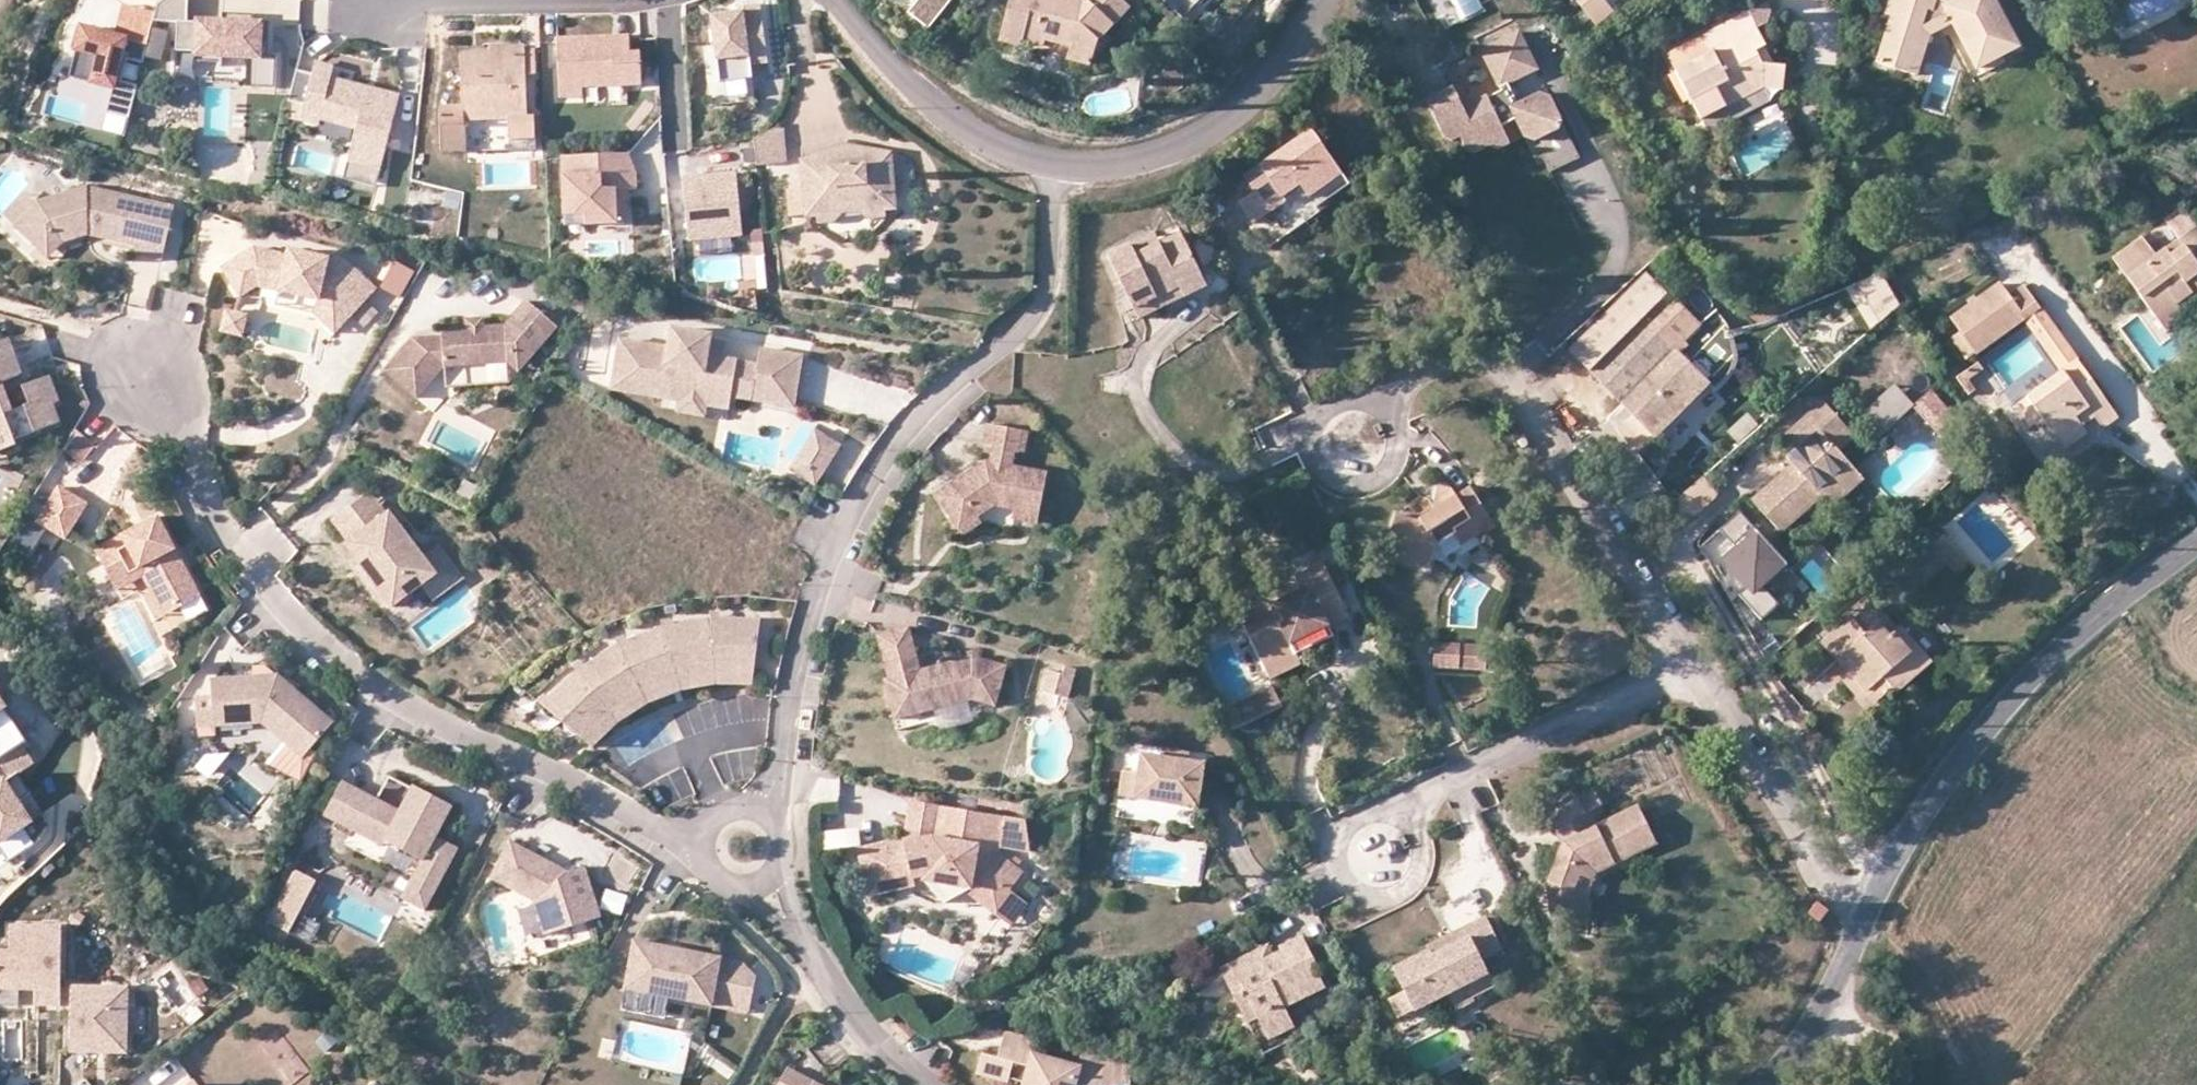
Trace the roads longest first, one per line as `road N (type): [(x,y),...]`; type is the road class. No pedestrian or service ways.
road 1 (residential): [(142,371),(207,511),(287,618),(361,681),(470,752),(658,833),(706,842)]
road 2 (residential): [(1049,169),(1052,246),(1041,304),(1018,338),(947,382),(901,430),(838,533),(805,622),(764,816)]
road 3 (tertiary): [(1867,915),(1969,743),(2124,595),(2196,545)]
road 4 (residential): [(1693,658),(1526,393),(1495,371),(1464,366),(1396,382)]
road 5 (tertiary): [(1049,169),(1137,163),(1193,145),(1286,62),(1320,0)]
road 6 (residential): [(1867,915),(1823,882),(1693,658)]
road 7 (residential): [(1693,658),(1424,798)]
road 8 (tertiary): [(840,0),(890,65),(964,128),(1049,169)]
road 9 (residential): [(922,1084),(890,1061),(763,879)]
road 10 (residential): [(1424,798),(1345,833),(1336,866),(1347,885),(1390,898),(1423,870),(1424,842)]
road 11 (residential): [(1396,382),(1320,413),(1309,440),(1325,473),(1358,482),(1389,462),(1395,439)]
road 12 (tertiary): [(1767,1084),(1819,1018),(1867,915)]

